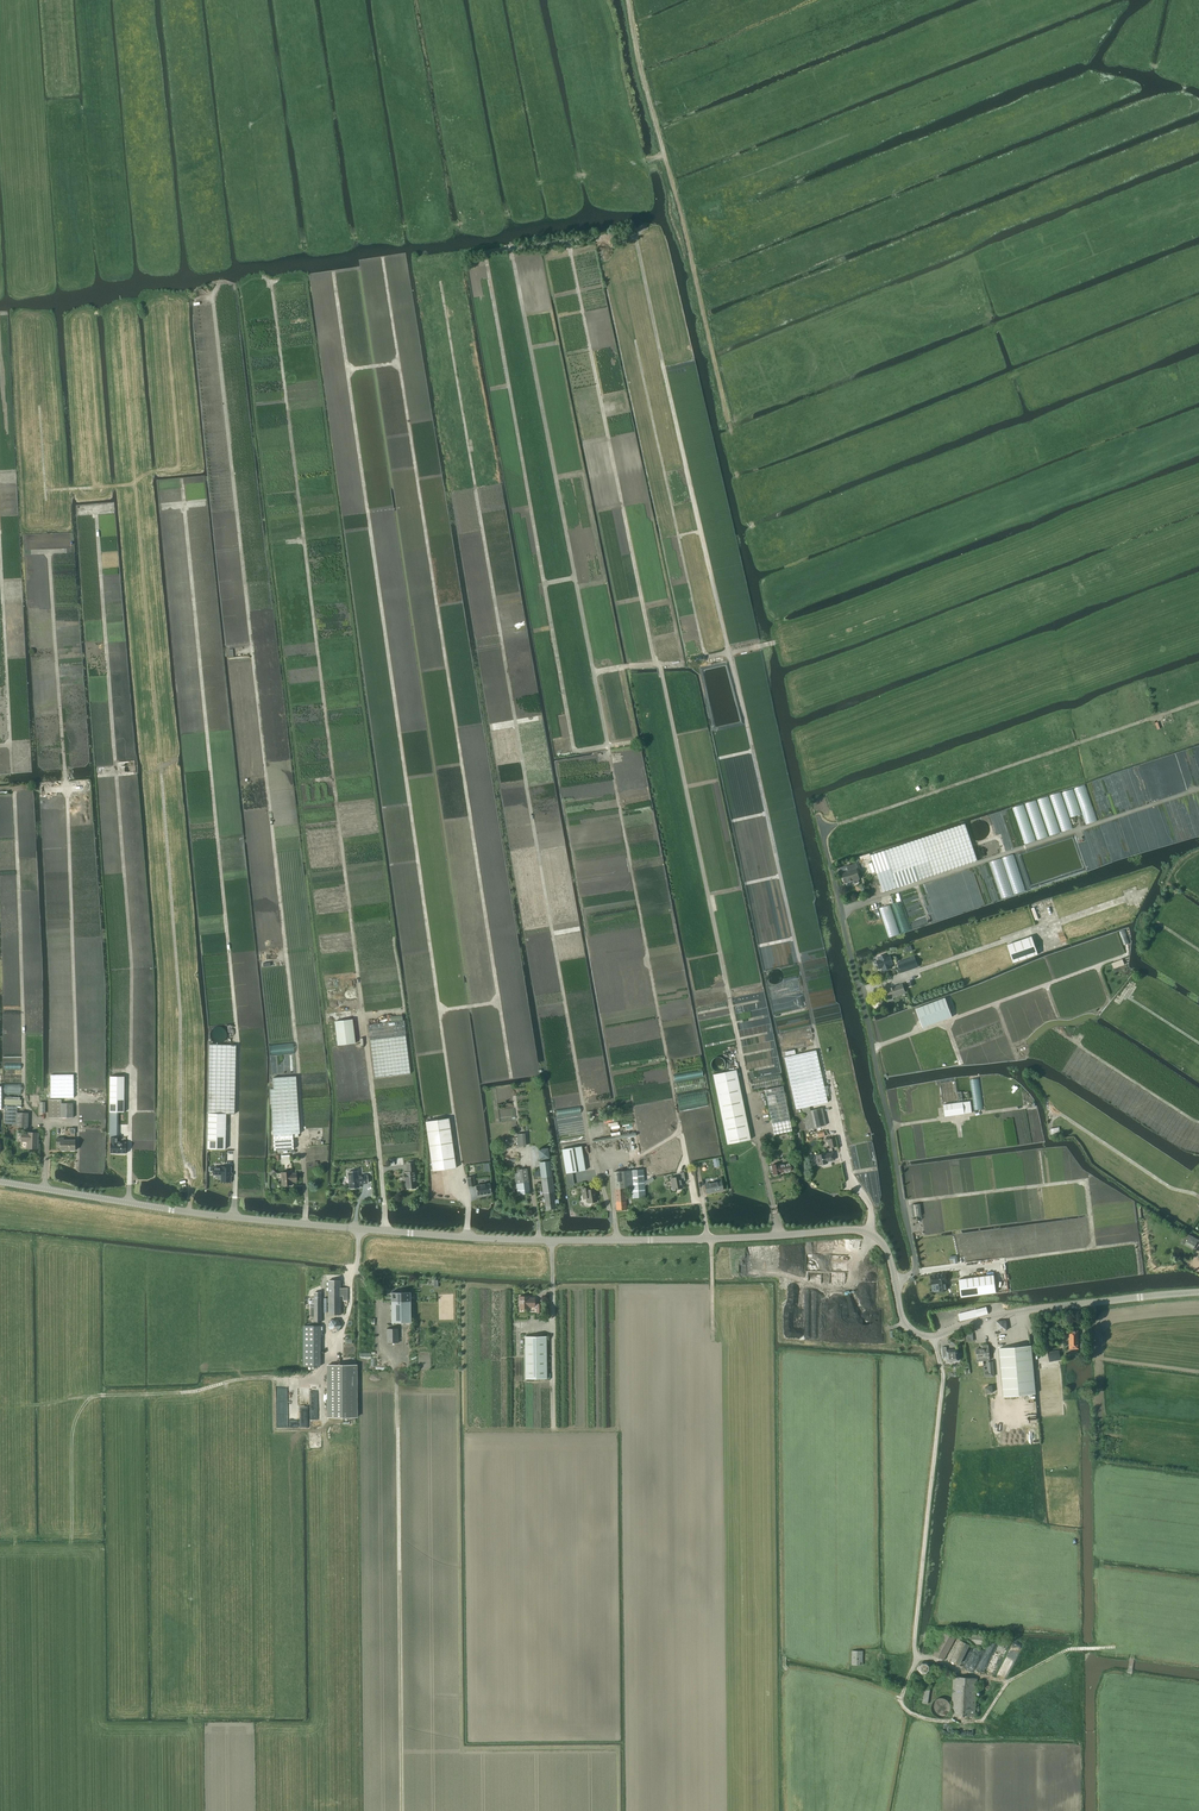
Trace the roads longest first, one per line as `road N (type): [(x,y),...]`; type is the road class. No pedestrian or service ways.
road 1 (track): [(597,1171),(436,259),(635,235),(817,1042)]
road 2 (track): [(468,1207),(333,273)]
road 3 (track): [(690,1175),(511,250)]
road 4 (tertiary): [(894,1281),(882,1243),(858,1230),(711,1239),(466,1237),(233,1217),(0,1182)]
road 5 (track): [(751,1100),(568,242)]
road 6 (track): [(303,1139),(212,298)]
road 7 (track): [(384,264),(497,1002),(438,1011)]
road 8 (track): [(364,1015),(272,282)]
road 9 (track): [(237,1114),(238,1045),(182,482)]
road 10 (track): [(46,1124),(77,1123),(67,791),(49,552)]
road 11 (track): [(131,1074),(132,974),(96,509)]
road 12 (track): [(485,253),(574,751),(608,745)]
road 13 (track): [(397,1369),(402,1810)]
road 14 (track): [(190,1186),(180,1146),(180,1018),(161,773)]
road 15 (track): [(705,657),(623,283),(644,280)]
road 16 (track): [(825,828),(1198,702)]
road 17 (unclassified): [(894,1281),(916,1271),(915,1262),(841,910)]
road 18 (tertiary): [(1198,1292),(1032,1309),(929,1337),(904,1322),(894,1281)]
road 19 (track): [(14,794),(23,1102),(46,1124)]
road 20 (track): [(1198,789),(880,897)]
road 21 (track): [(874,1051),(1122,957)]
road 22 (track): [(1094,1247),(1081,1181),(902,1201)]
road 23 (track): [(919,970),(1137,896)]
road 24 (track): [(0,562),(10,745),(0,745)]
road 25 (track): [(1198,1196),(1169,1187),(1052,1108)]
road 26 (track): [(972,1265),(1133,1242)]
road 27 (track): [(1198,1122),(1064,1036)]
road 28 (track): [(662,155),(626,0)]

